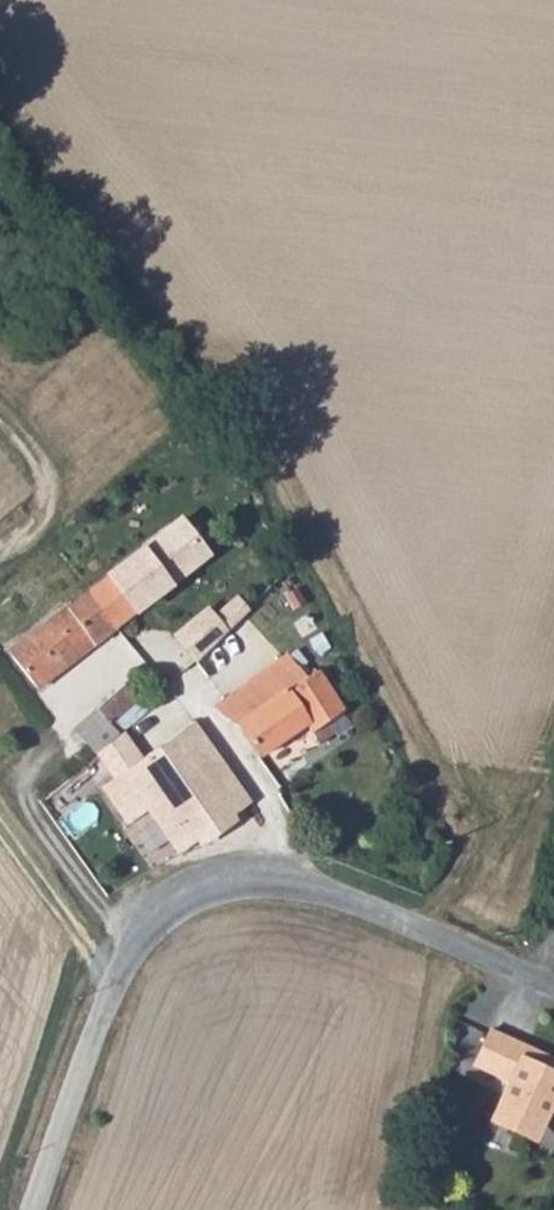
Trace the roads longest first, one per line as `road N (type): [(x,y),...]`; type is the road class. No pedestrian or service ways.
road 1 (unclassified): [(31,1209),(117,978),(181,903),(229,884),(288,883),(553,987)]

